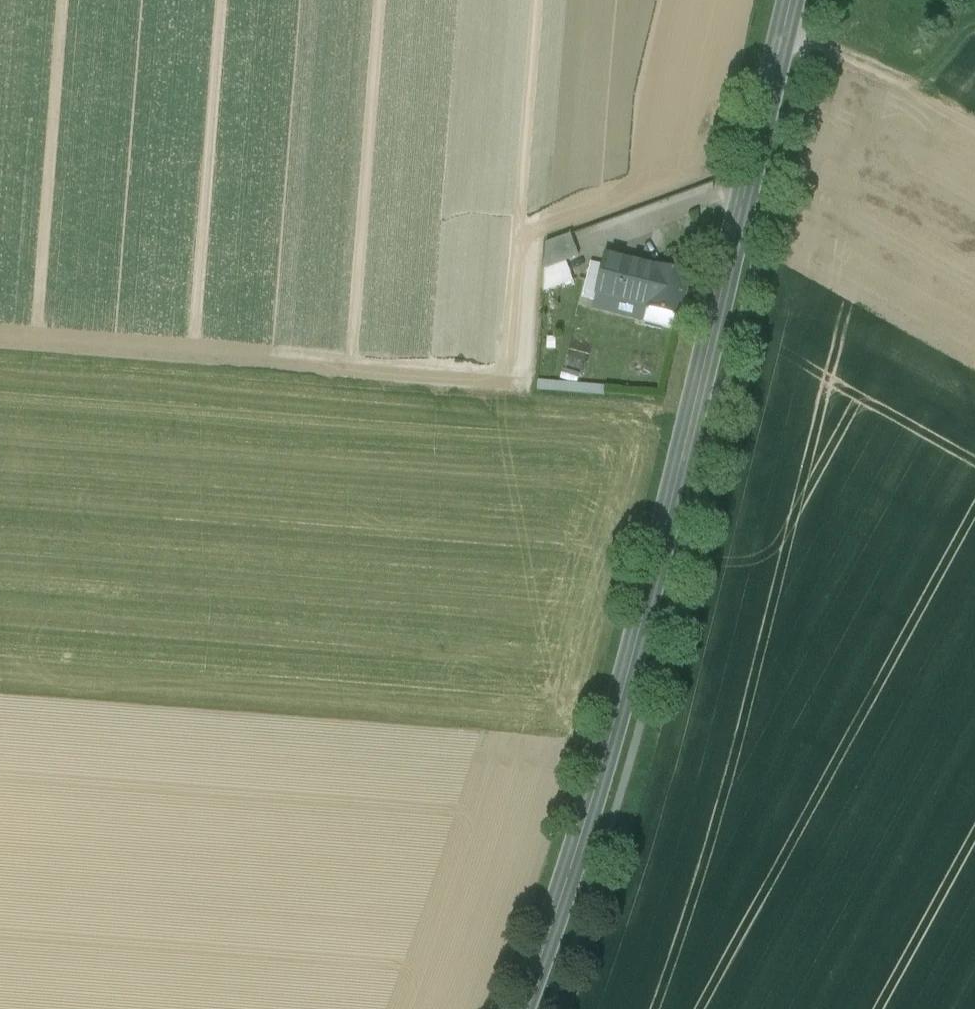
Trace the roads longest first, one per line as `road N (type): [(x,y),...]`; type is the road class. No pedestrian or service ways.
road 1 (primary): [(791,0),(631,659),(522,1008)]
road 2 (track): [(920,90),(783,33)]

